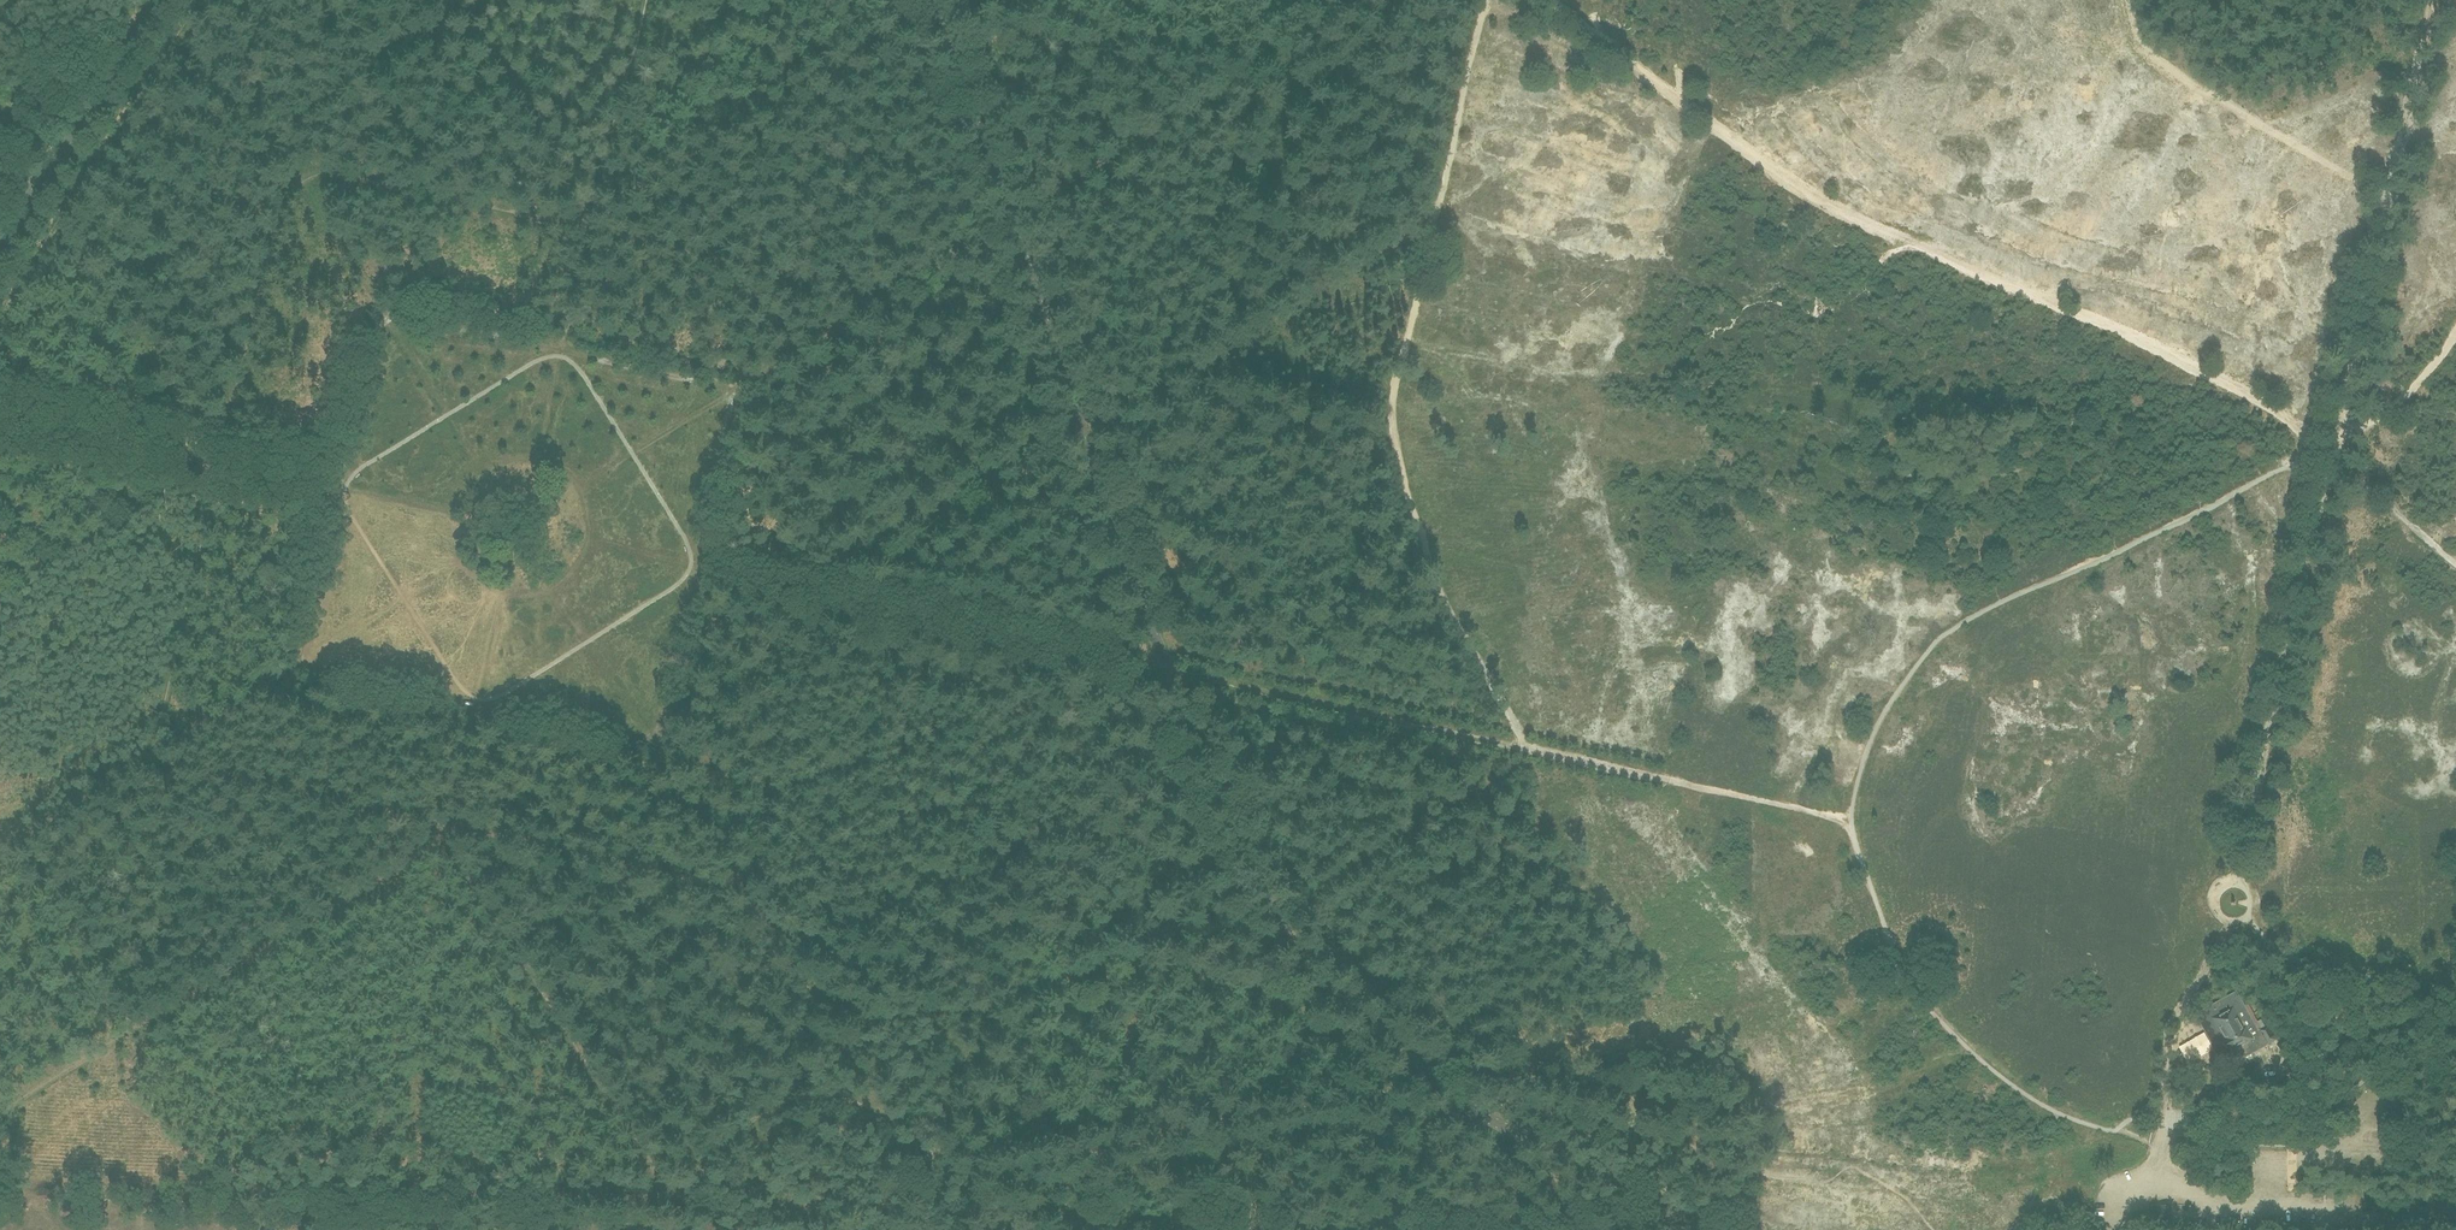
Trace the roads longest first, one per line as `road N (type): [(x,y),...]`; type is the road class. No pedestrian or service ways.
road 1 (tertiary): [(1710,1229),(1433,1084),(1309,970),(1278,924),(1249,873),(1128,570),(1011,219),(928,0)]
road 2 (track): [(2332,450),(2188,363),(1820,204),(1544,0)]
road 3 (track): [(1011,219),(1365,0)]
road 4 (track): [(1530,750),(1170,671)]
road 5 (track): [(1851,821),(1530,750)]
road 6 (tertiary): [(0,236),(156,0)]
road 7 (track): [(2346,436),(2409,391),(2455,331)]

